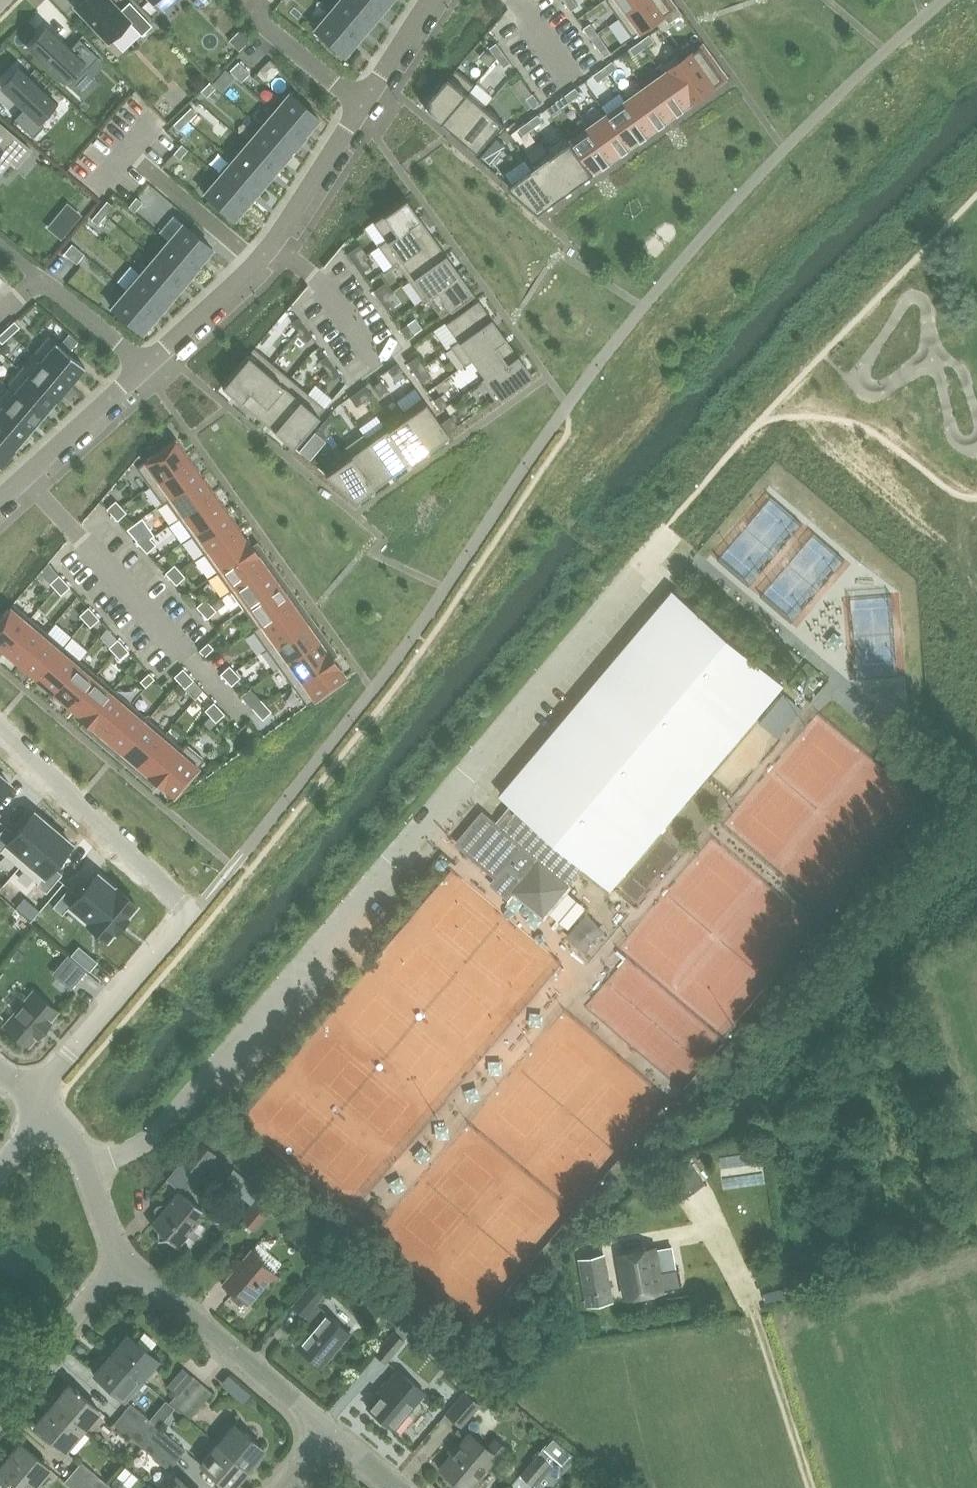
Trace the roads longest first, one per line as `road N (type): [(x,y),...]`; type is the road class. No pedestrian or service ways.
road 1 (residential): [(86,1168),(144,1142),(169,1119),(667,526)]
road 2 (residential): [(32,1099),(190,913),(0,732)]
road 3 (residential): [(146,364),(271,244),(366,102)]
road 4 (residential): [(325,1431),(119,1263)]
road 5 (track): [(814,1487),(745,1273)]
road 6 (residential): [(0,500),(146,364)]
road 7 (residential): [(0,1399),(119,1263)]
road 8 (residential): [(366,102),(249,13)]
road 9 (residential): [(146,364),(40,278)]

